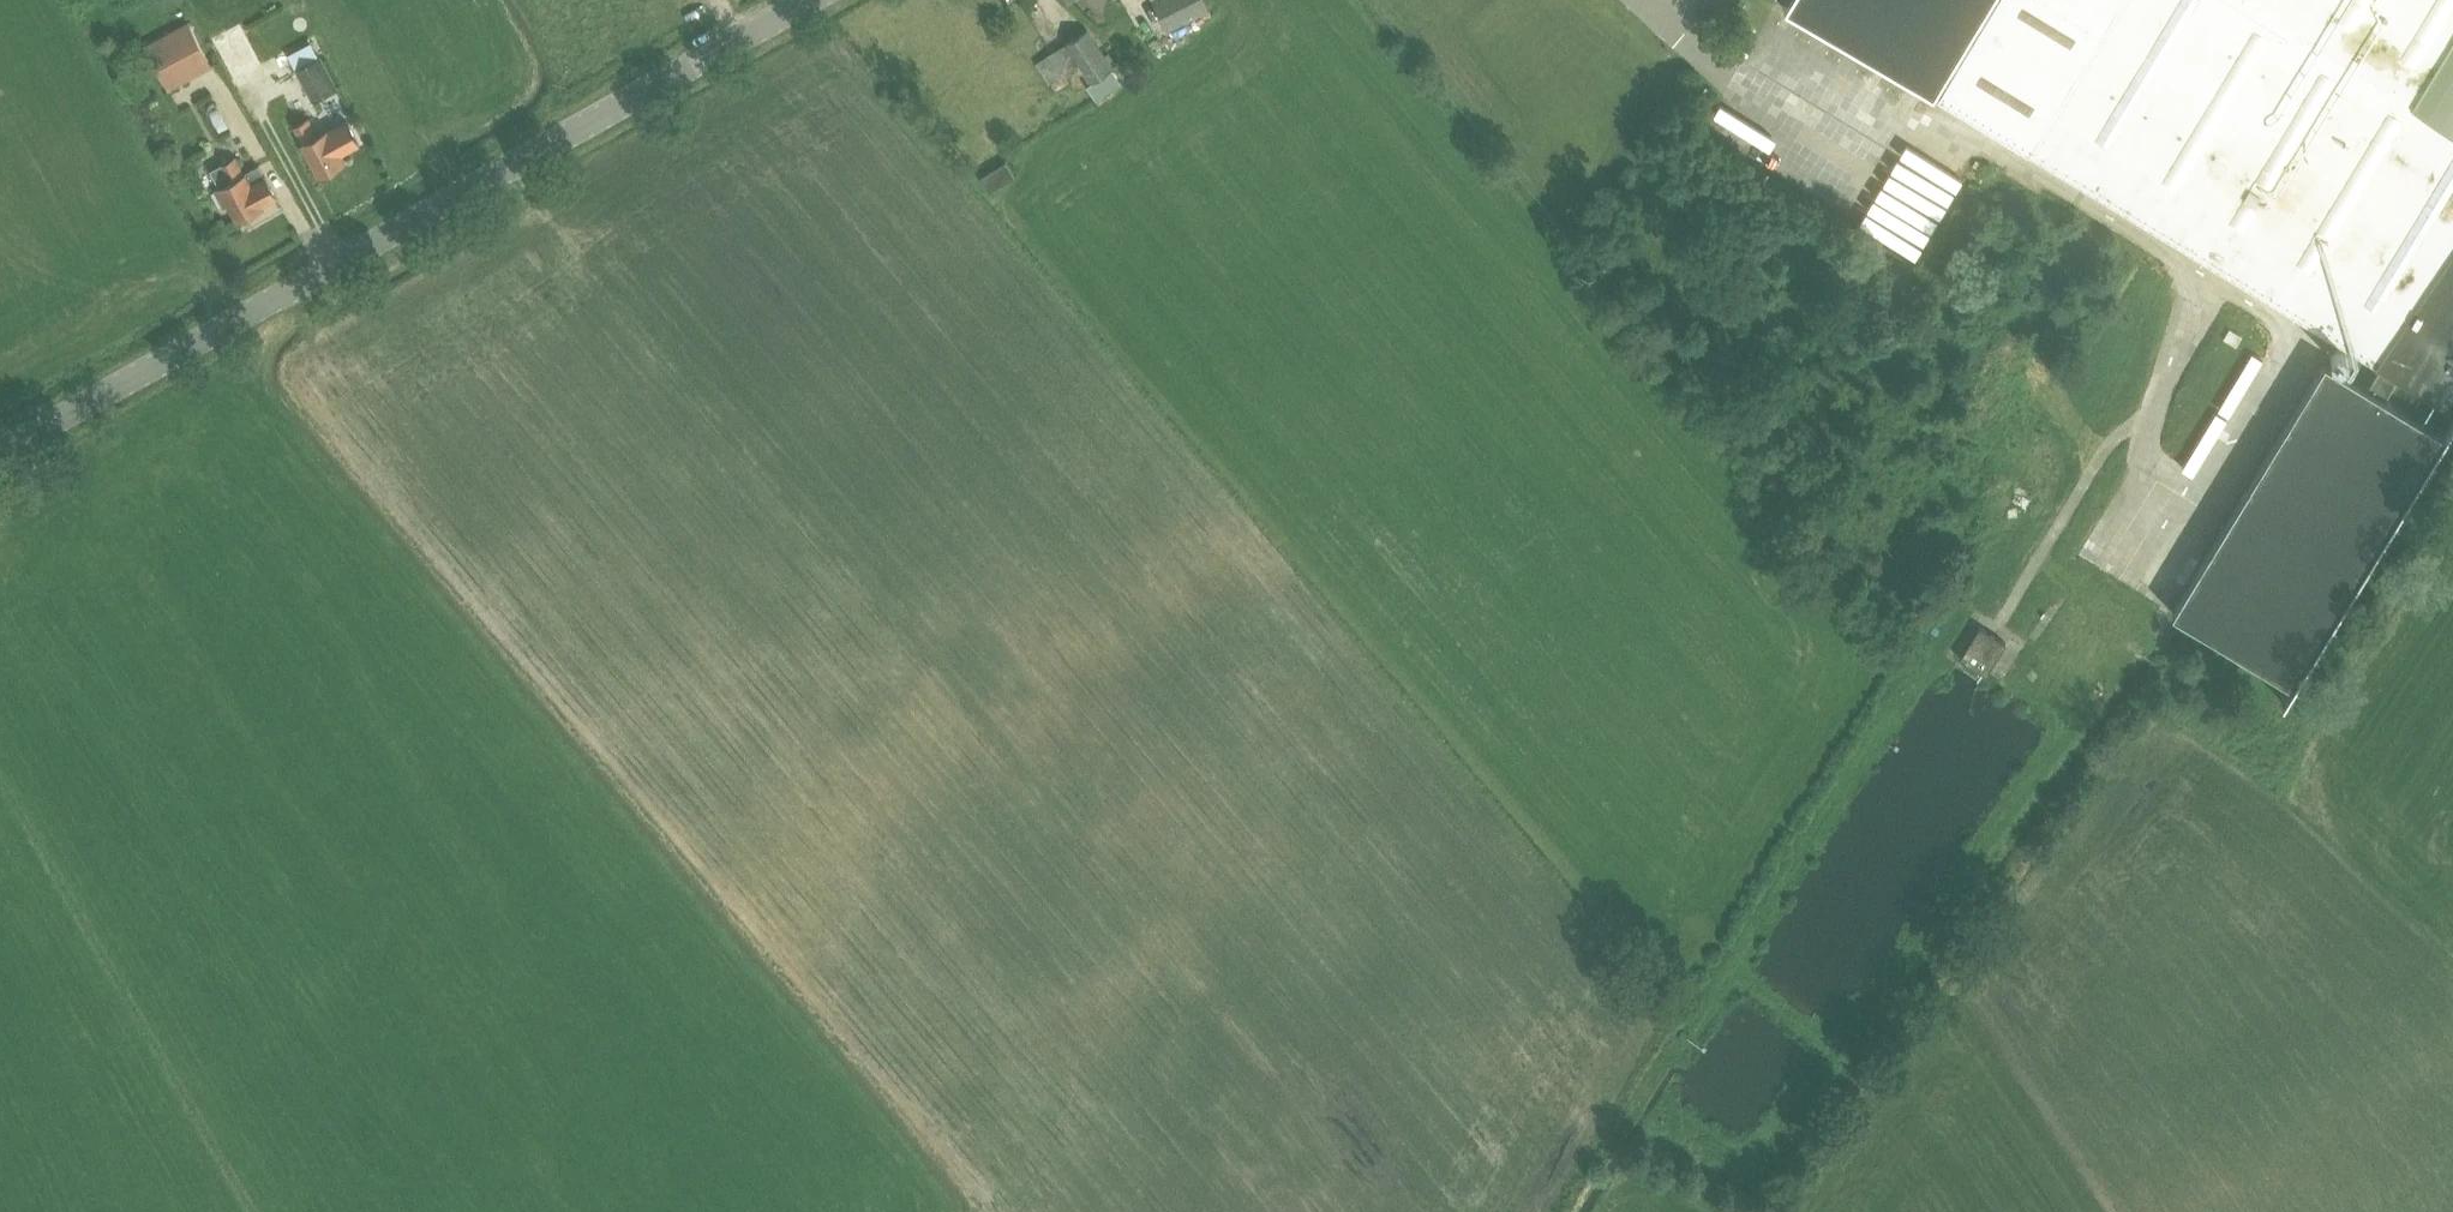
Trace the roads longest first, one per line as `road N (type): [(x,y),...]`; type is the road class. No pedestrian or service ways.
road 1 (unclassified): [(0,451),(803,0)]

